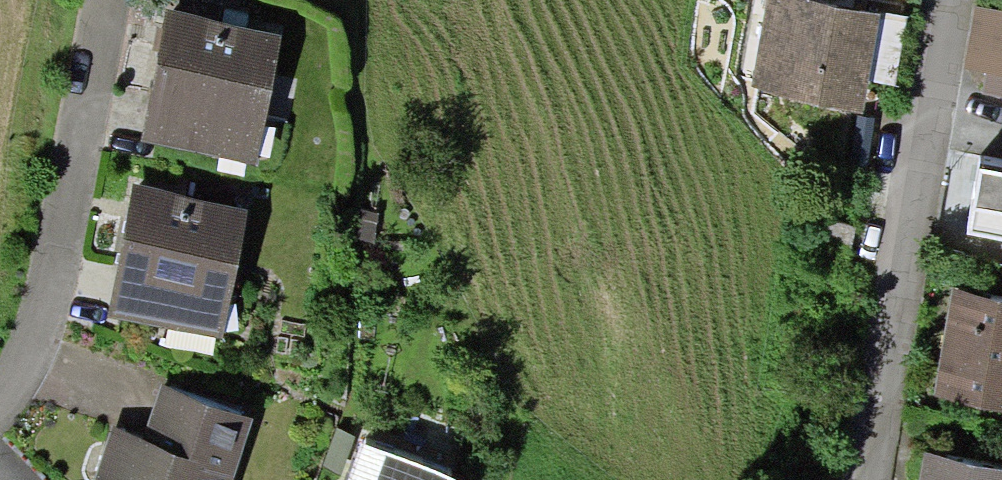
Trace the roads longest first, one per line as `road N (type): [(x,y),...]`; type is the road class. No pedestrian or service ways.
road 1 (residential): [(947,0),(867,479)]
road 2 (residential): [(106,34),(54,297),(23,377),(0,409)]

